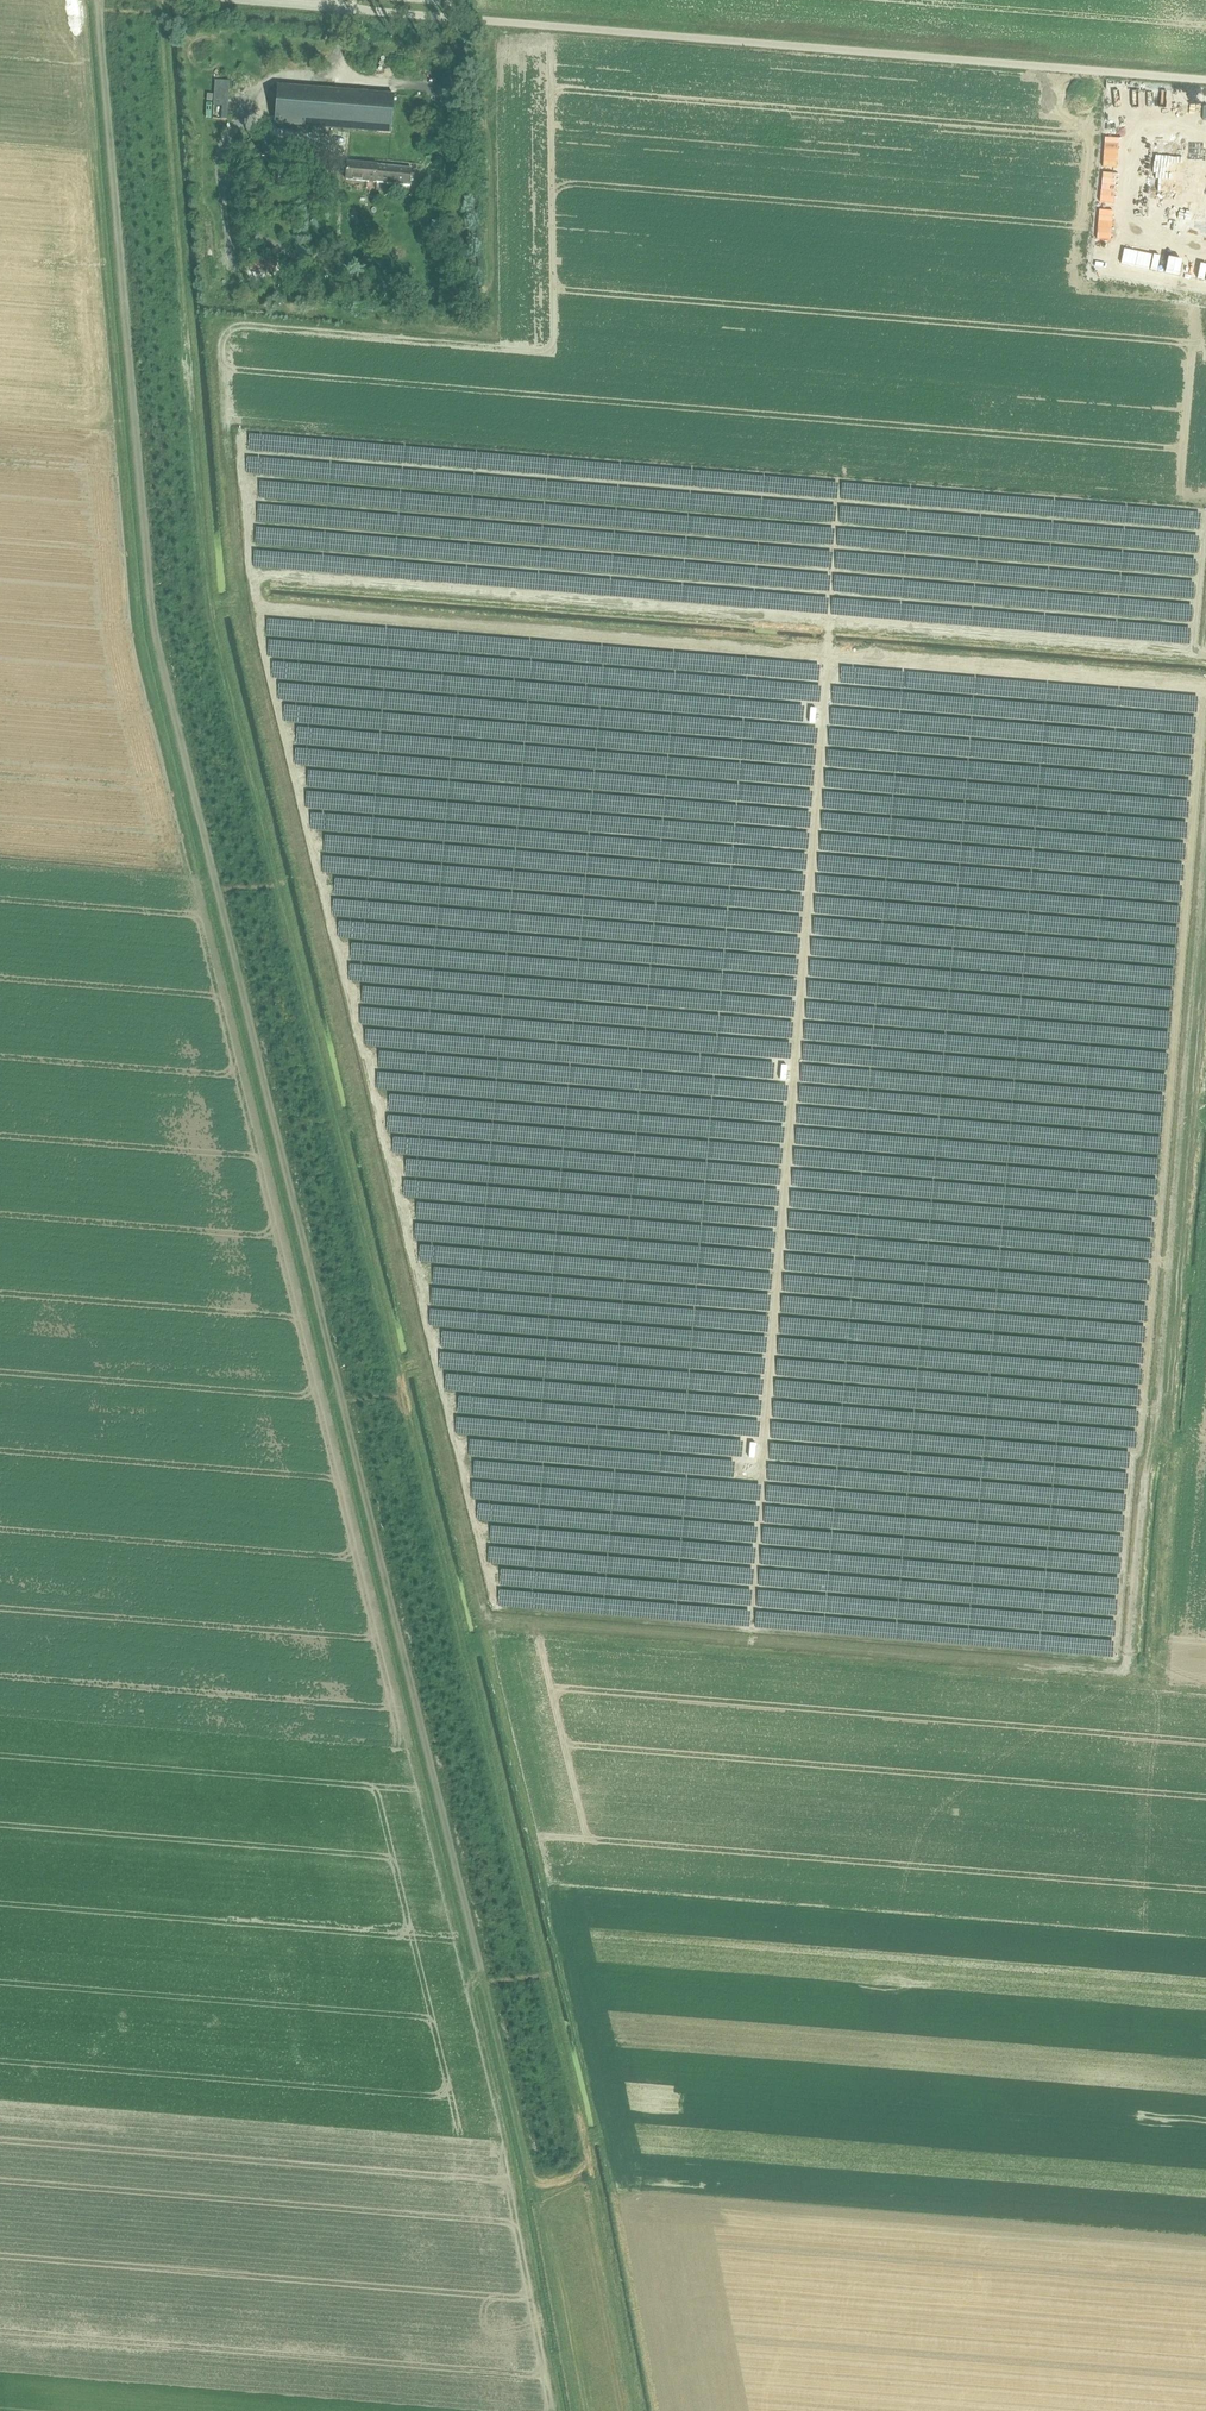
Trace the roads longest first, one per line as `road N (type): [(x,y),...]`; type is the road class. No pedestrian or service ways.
road 1 (track): [(572,2410),(515,2126),(162,685),(143,572),(91,0)]
road 2 (track): [(160,0),(207,598),(590,2176),(636,2410)]
road 3 (unclassified): [(1205,81),(237,0)]

